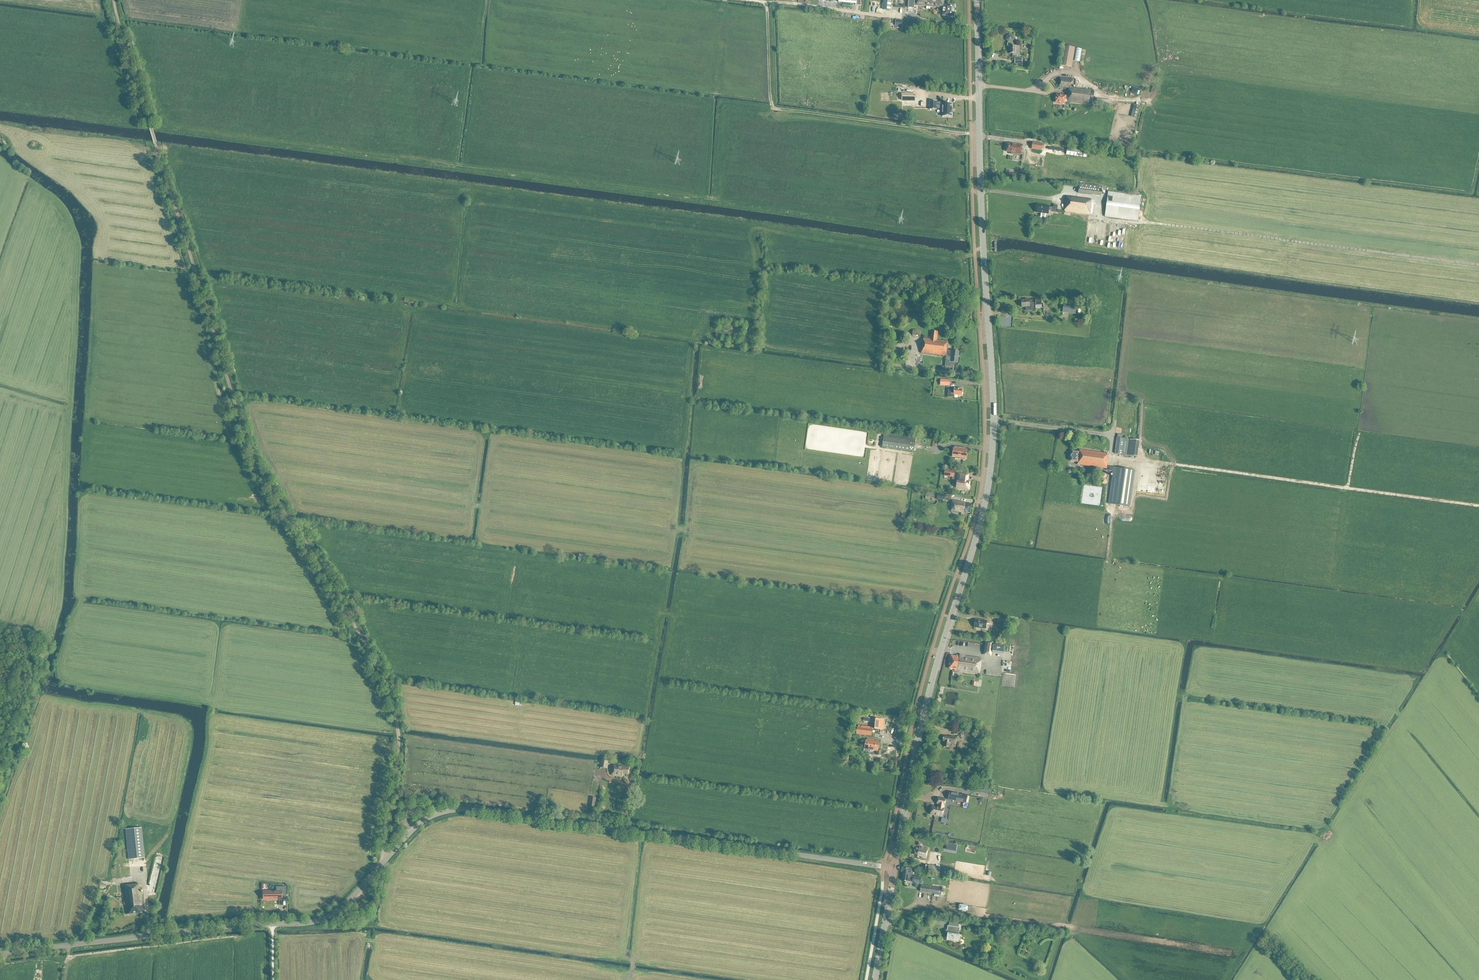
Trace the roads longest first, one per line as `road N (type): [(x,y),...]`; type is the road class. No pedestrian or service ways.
road 1 (tertiary): [(0,953),(321,921),(416,828),(464,809),(895,870)]
road 2 (track): [(383,864),(398,752),(390,687),(253,455),(114,0)]
road 3 (tertiary): [(895,870),(923,722),(992,462),(977,0)]

